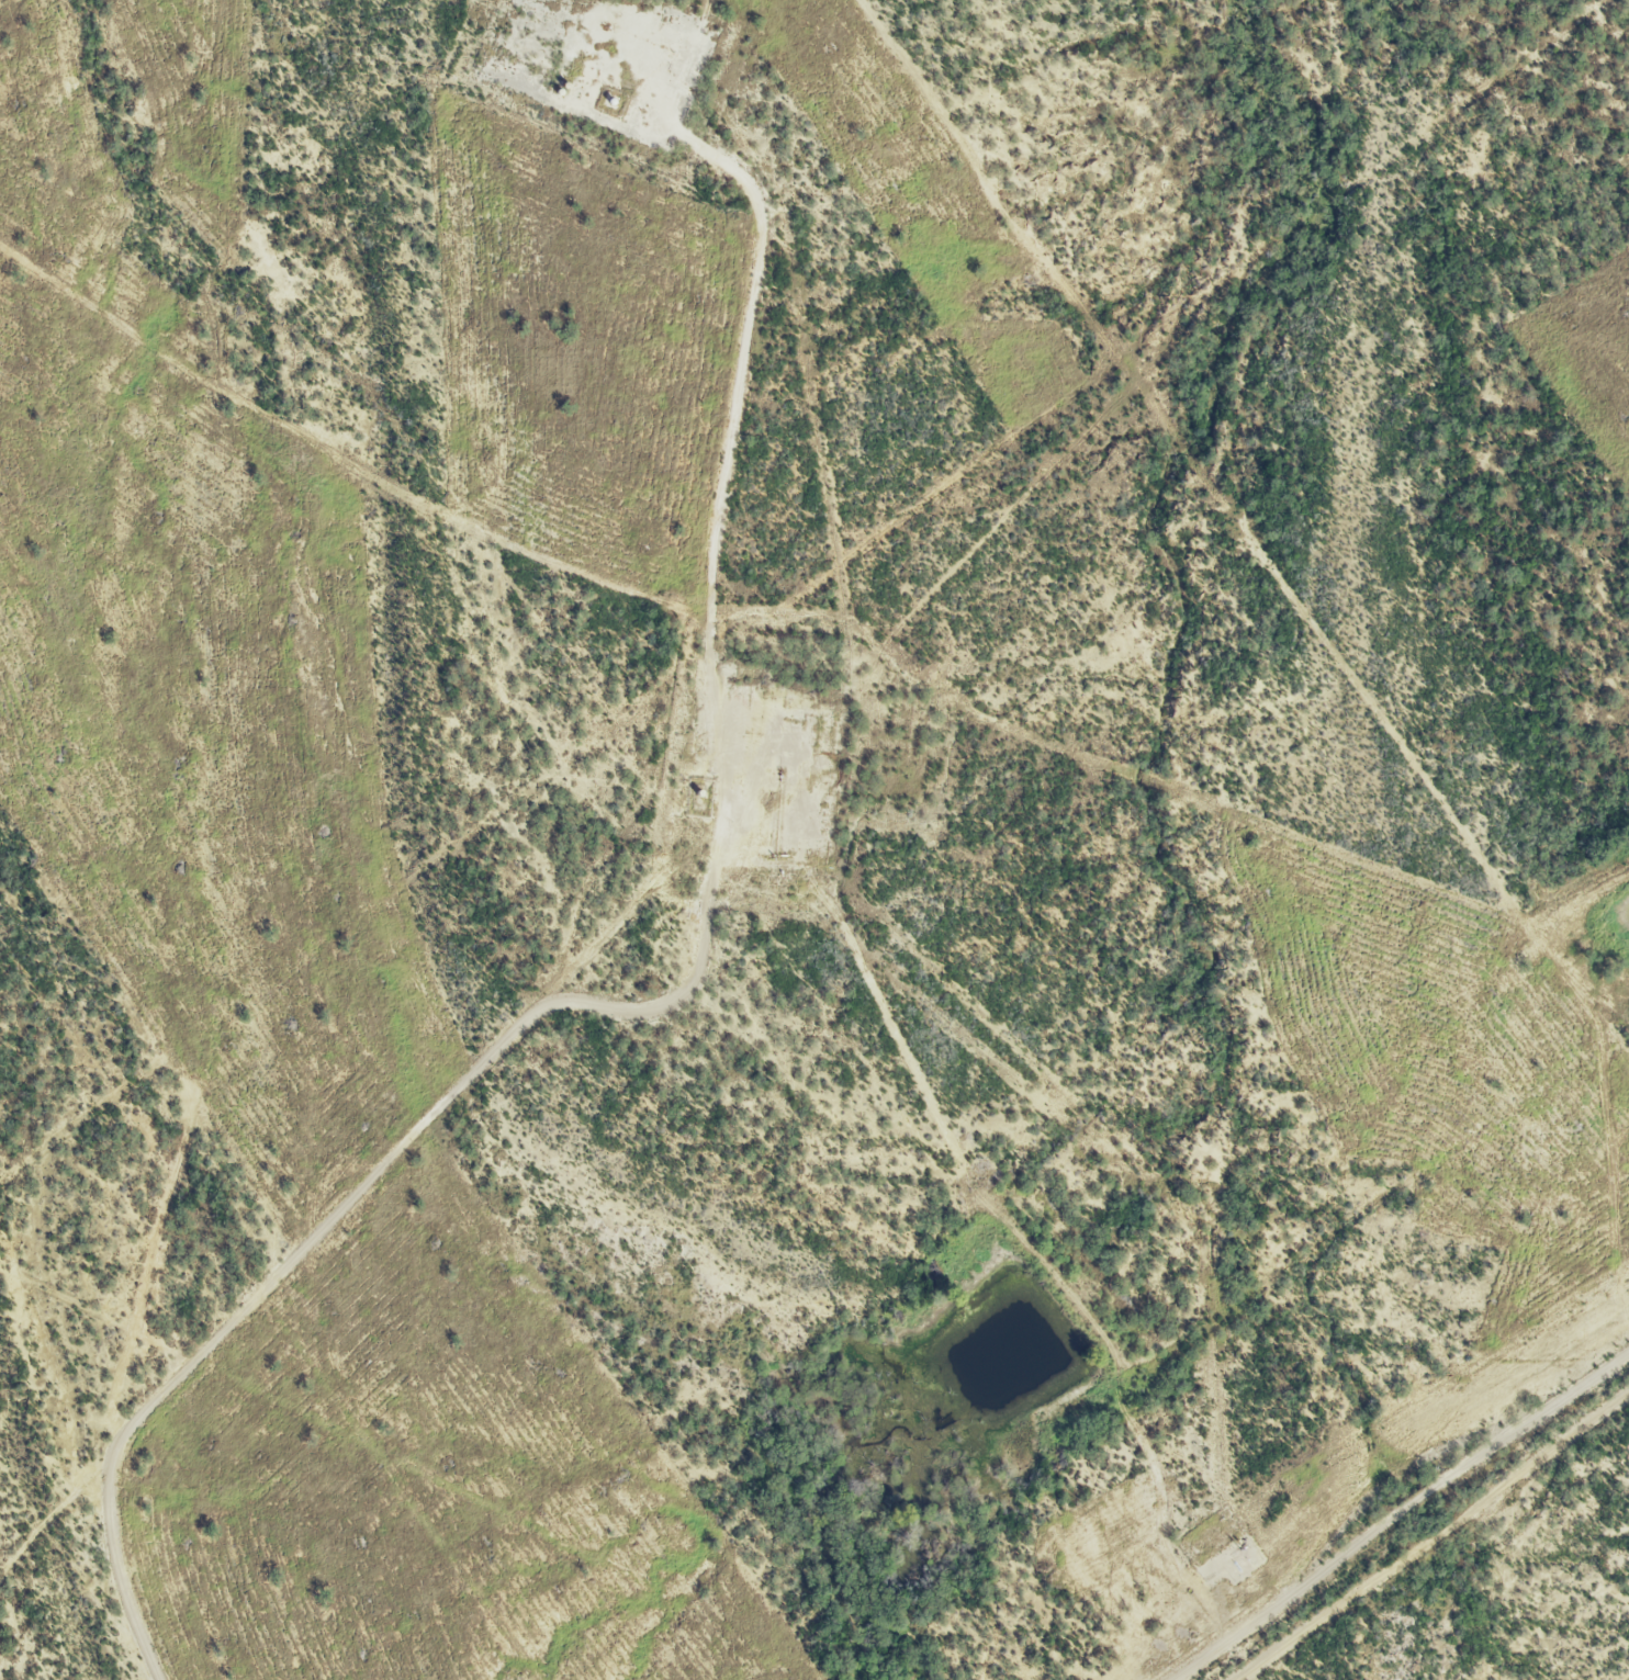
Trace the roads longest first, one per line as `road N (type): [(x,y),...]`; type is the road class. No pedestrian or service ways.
road 1 (residential): [(1628,1337),(1164,1679)]
road 2 (residential): [(1290,1679),(1628,1427)]

